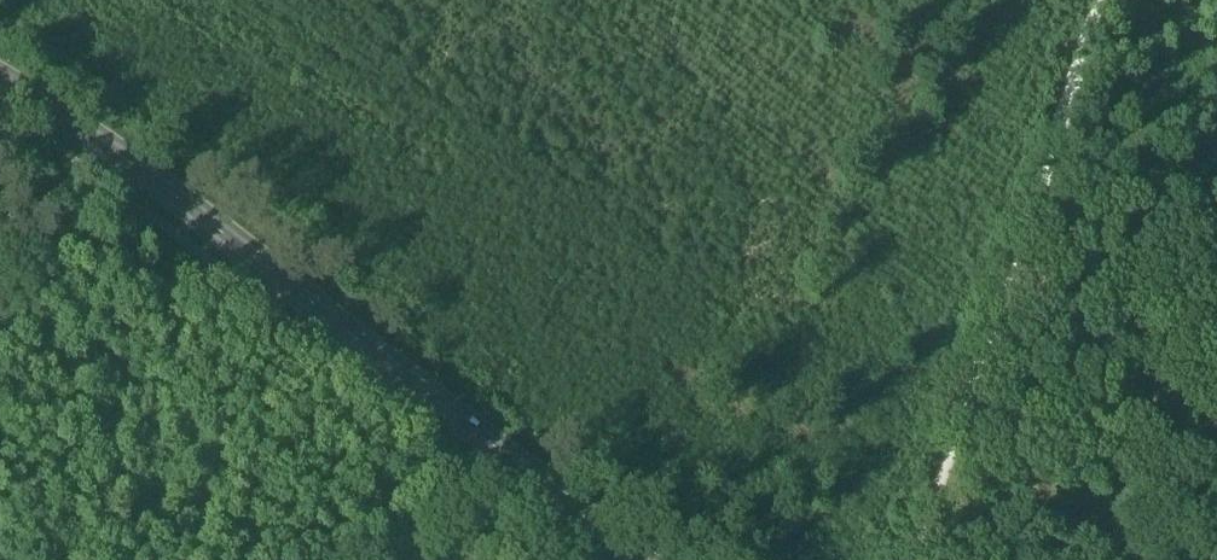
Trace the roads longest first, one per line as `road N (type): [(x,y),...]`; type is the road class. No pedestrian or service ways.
road 1 (tertiary): [(0,75),(639,559)]
road 2 (track): [(913,559),(1113,0)]

